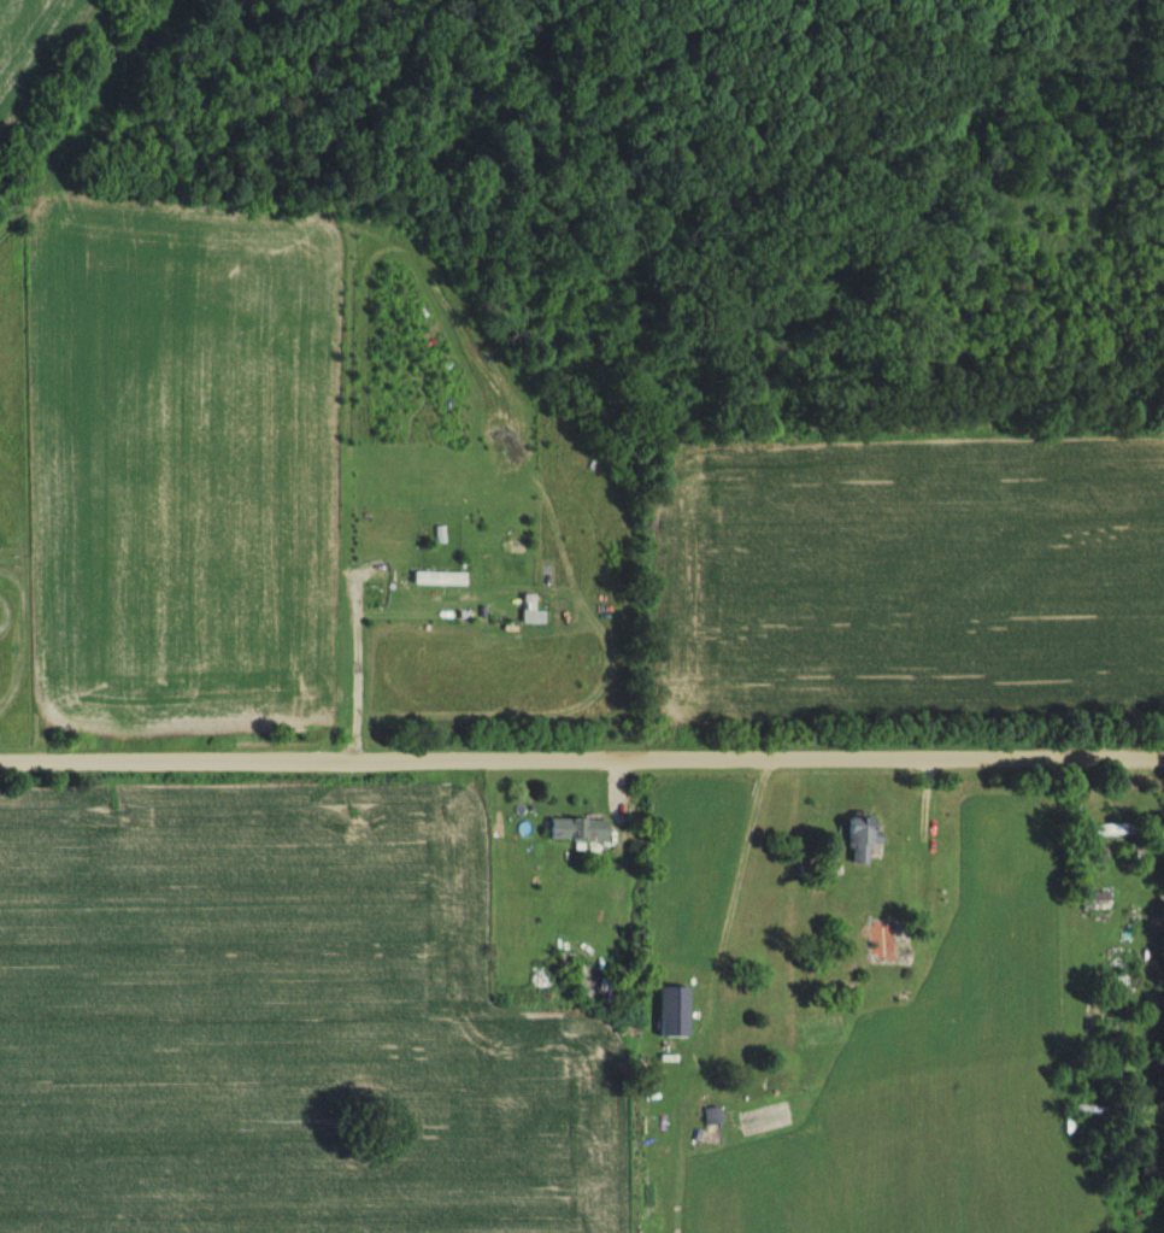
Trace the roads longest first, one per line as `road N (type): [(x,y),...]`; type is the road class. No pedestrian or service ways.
road 1 (residential): [(1163,758),(0,758)]

